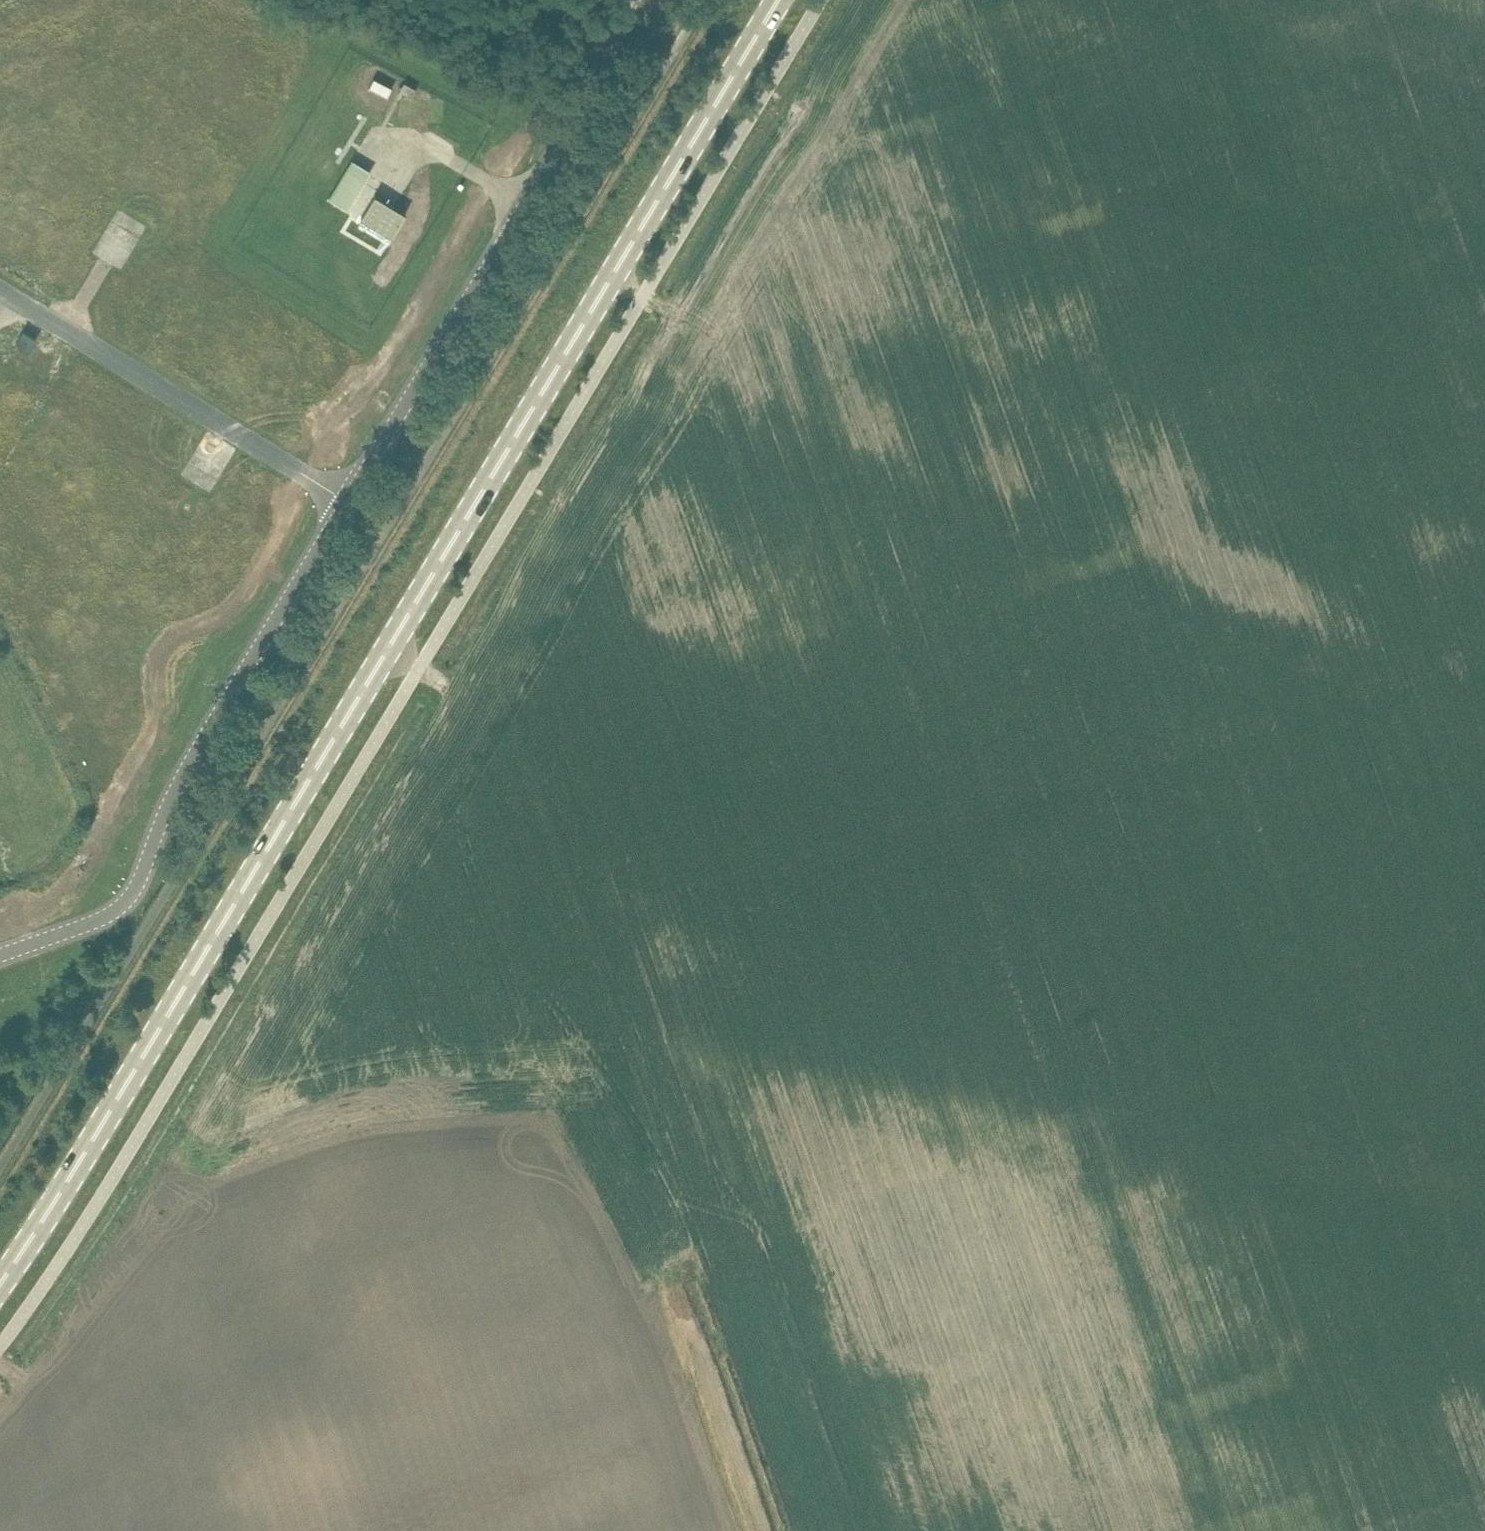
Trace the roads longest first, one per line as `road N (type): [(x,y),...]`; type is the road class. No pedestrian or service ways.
road 1 (primary): [(0,1283),(778,0)]
road 2 (unclassified): [(763,1530),(646,1209),(615,1149),(506,1003)]
road 3 (unclassified): [(506,1003),(430,1070),(259,1111)]
road 4 (unclassified): [(553,754),(572,793),(577,875),(558,936),(506,1003)]
road 5 (unclassified): [(506,1003),(380,897)]

